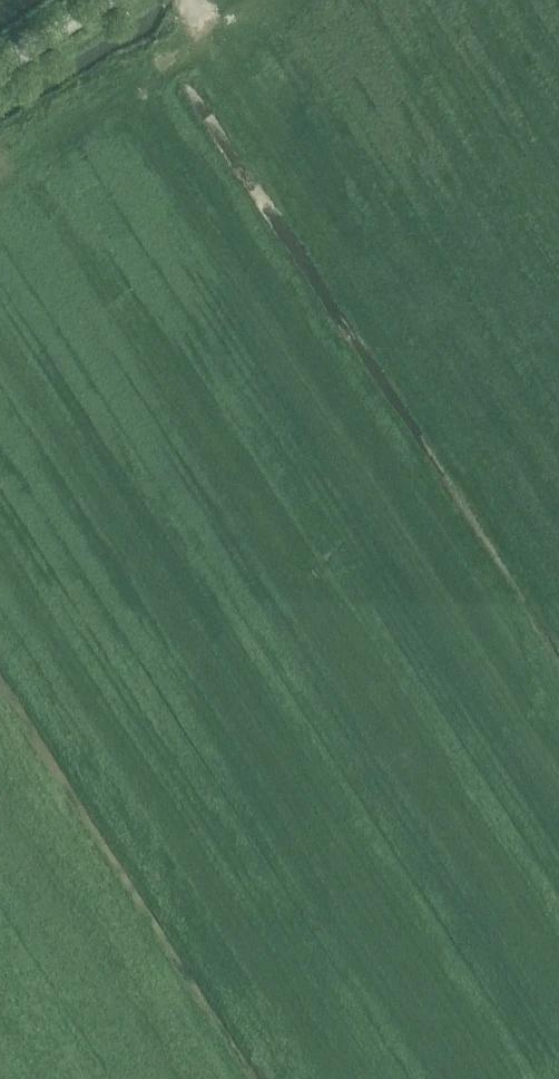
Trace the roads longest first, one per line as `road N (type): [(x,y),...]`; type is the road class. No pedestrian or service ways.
road 1 (tertiary): [(0,68),(109,0)]

